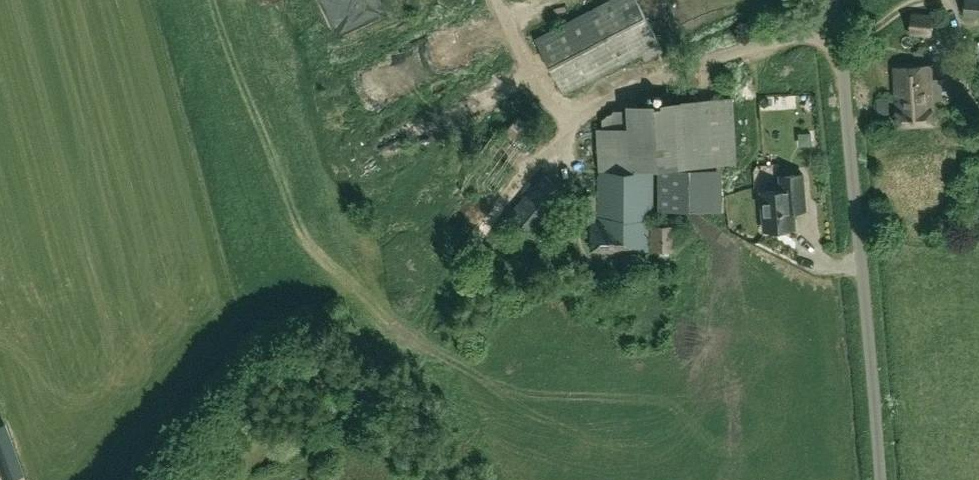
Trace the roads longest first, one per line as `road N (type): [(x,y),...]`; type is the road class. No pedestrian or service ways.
road 1 (unclassified): [(877,479),(841,0)]

